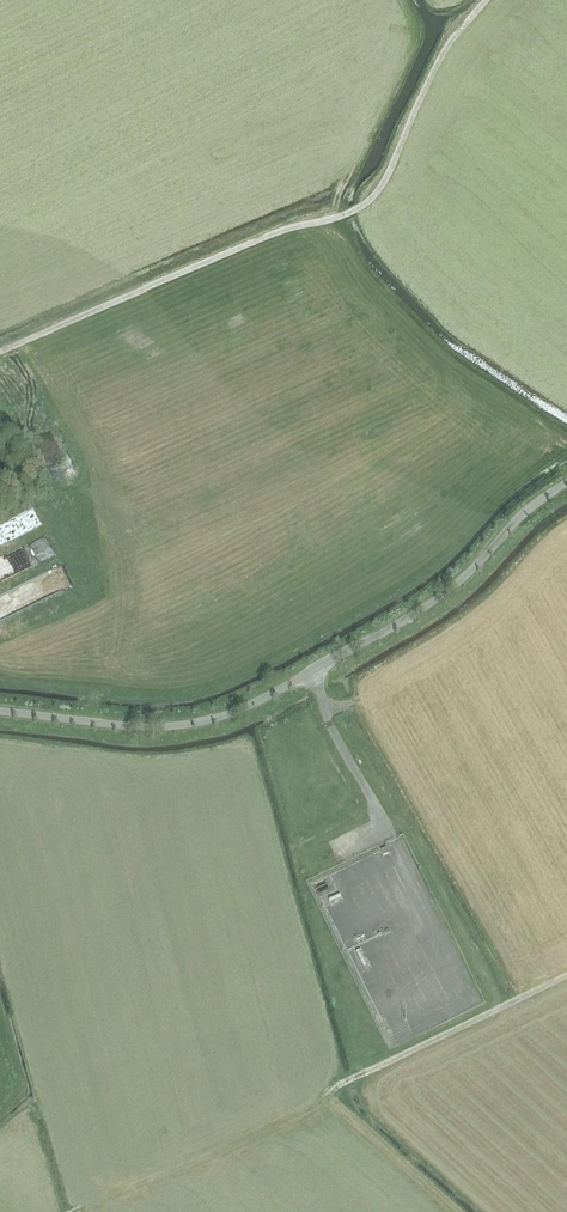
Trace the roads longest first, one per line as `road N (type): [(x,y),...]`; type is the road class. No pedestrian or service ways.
road 1 (unclassified): [(0,710),(158,726),(228,713),(433,601),(566,483)]
road 2 (track): [(0,352),(284,227),(327,220),(373,197),(446,45),(486,0)]
road 3 (track): [(338,1085),(566,975)]

